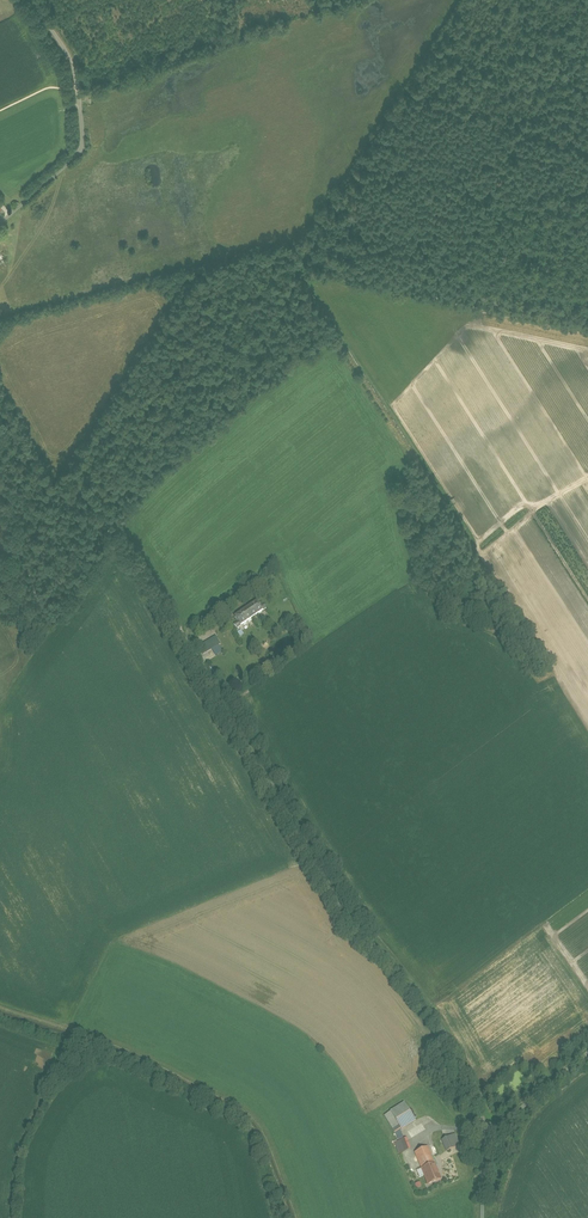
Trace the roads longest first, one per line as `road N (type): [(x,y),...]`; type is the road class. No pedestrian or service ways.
road 1 (residential): [(489,1122),(444,1031),(340,911),(178,626)]
road 2 (unclassified): [(489,1122),(587,1052)]

